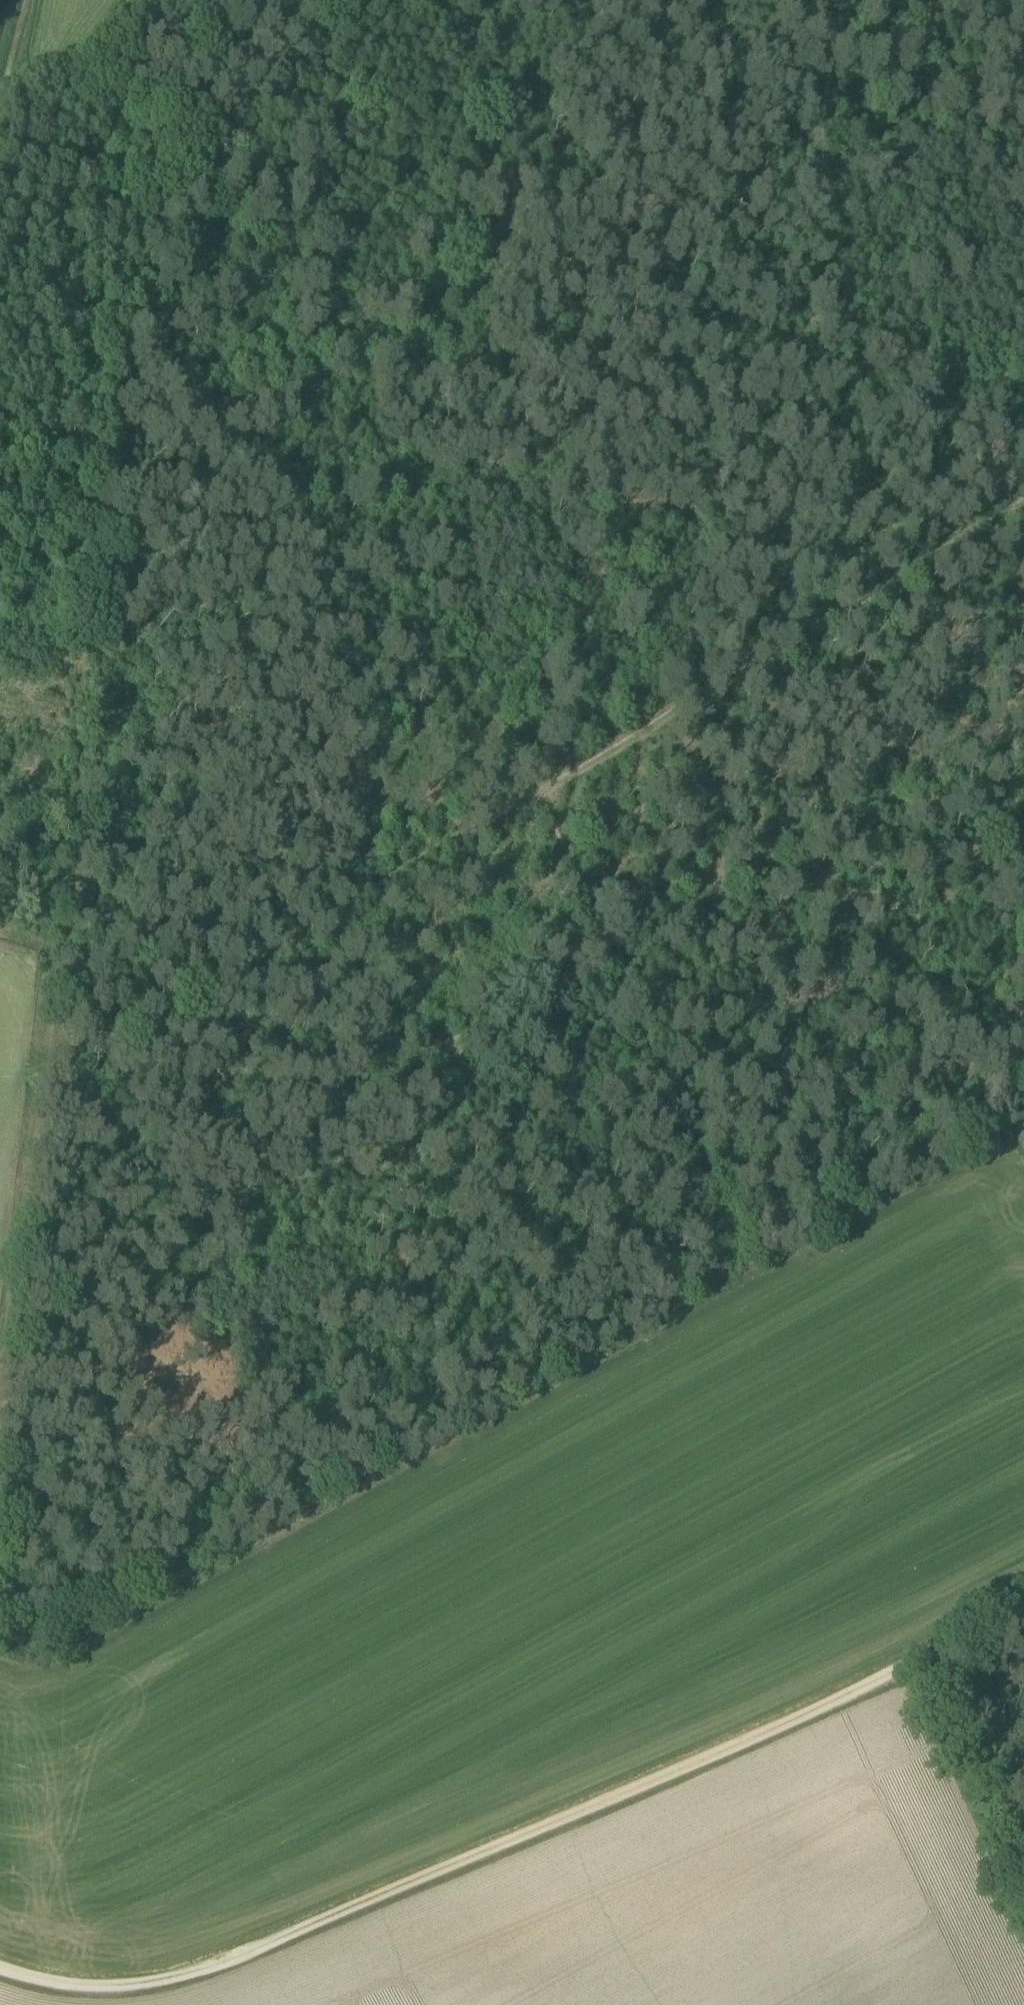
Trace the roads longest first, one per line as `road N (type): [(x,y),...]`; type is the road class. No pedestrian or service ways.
road 1 (track): [(1023,1603),(749,1745),(151,1994),(62,1994),(0,1971)]
road 2 (track): [(94,1016),(1023,512)]

